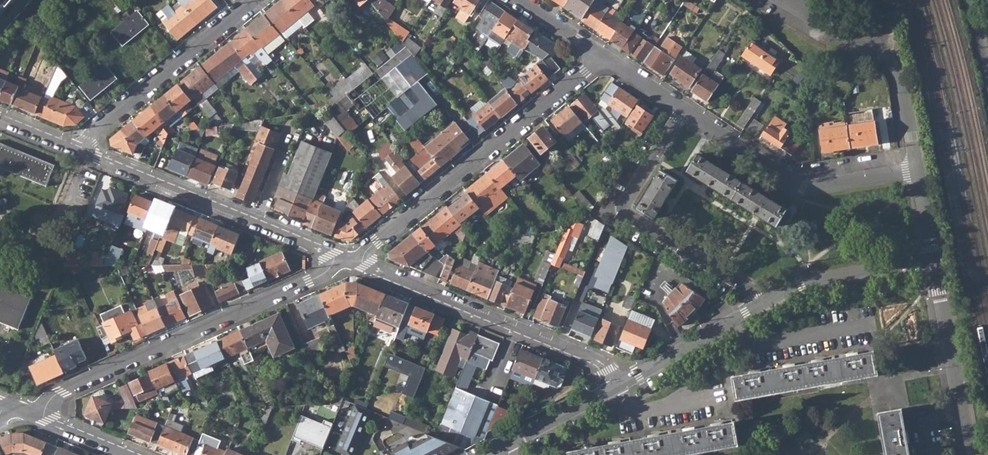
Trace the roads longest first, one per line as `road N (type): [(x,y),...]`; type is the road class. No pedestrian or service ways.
road 1 (residential): [(22,410),(352,260)]
road 2 (residential): [(352,260),(604,55)]
road 3 (residential): [(620,382),(596,360),(352,260)]
road 4 (residential): [(763,303),(624,210),(684,109)]
road 5 (residential): [(917,177),(812,193),(684,109)]
road 6 (residential): [(786,0),(848,34),(897,75),(917,177)]
road 7 (residential): [(81,150),(99,127),(254,0)]
road 8 (residential): [(930,258),(968,454)]
road 9 (residential): [(81,150),(257,221)]
road 10 (residential): [(930,258),(806,281),(763,303)]
road 11 (residential): [(763,303),(620,382)]
road 12 (residential): [(620,382),(506,443)]

